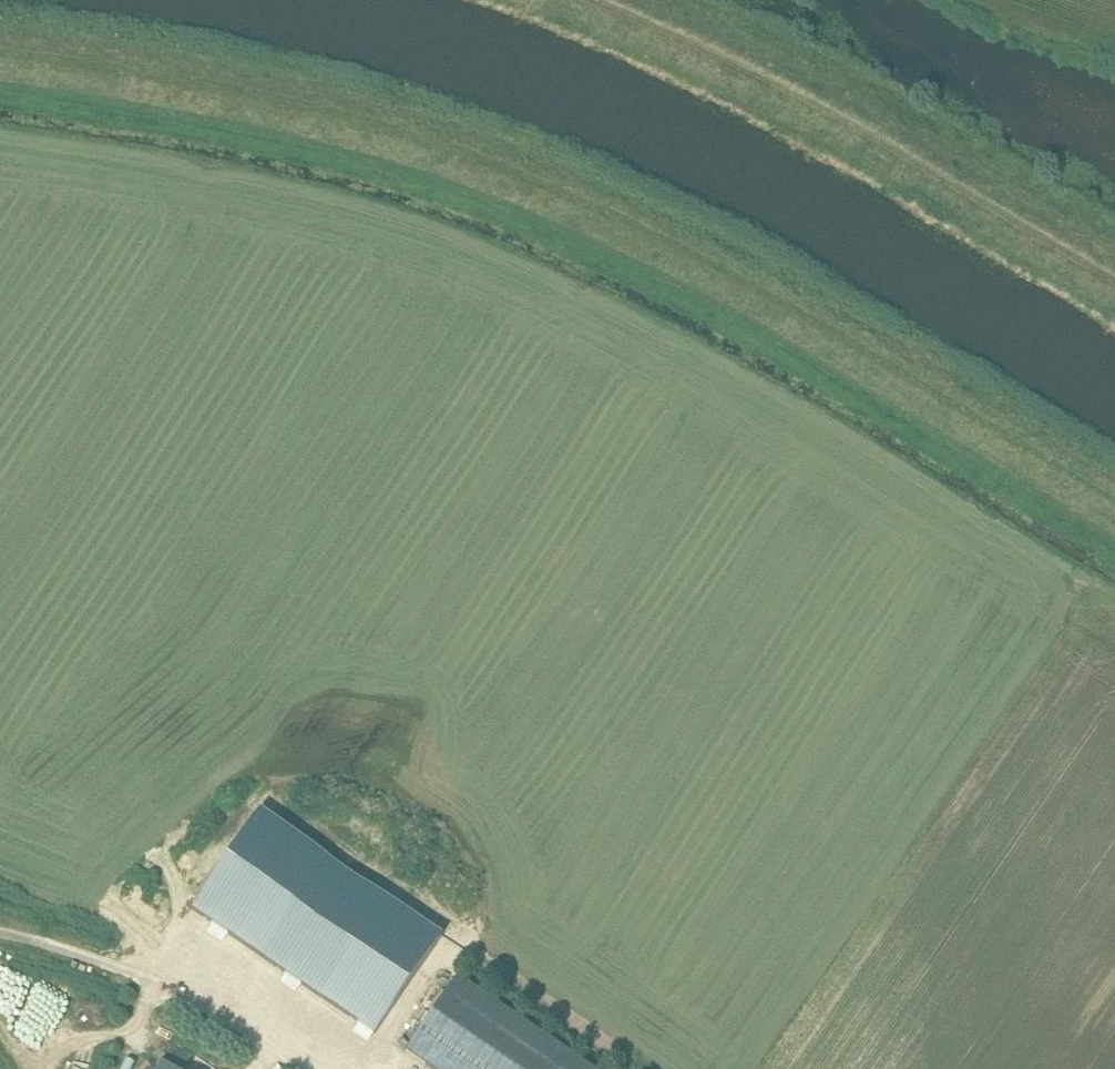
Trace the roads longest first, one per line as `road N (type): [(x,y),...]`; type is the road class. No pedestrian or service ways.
road 1 (track): [(0,53),(352,119),(551,188),(834,331),(1114,501)]
road 2 (track): [(1114,283),(836,123),(571,0)]

